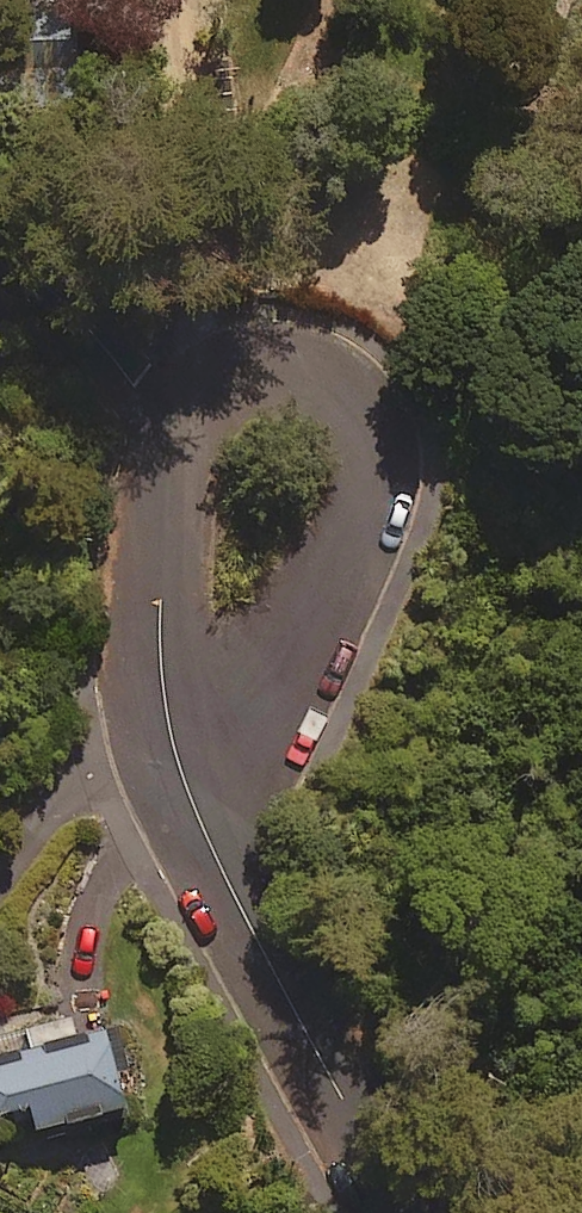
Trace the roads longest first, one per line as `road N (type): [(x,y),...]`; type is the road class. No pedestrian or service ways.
road 1 (residential): [(179,735),(237,707),(260,683),(367,507),(373,482),(355,409),(307,369),(243,368),(189,411)]
road 2 (residential): [(179,735),(217,867),(398,1212)]
road 3 (residential): [(189,411),(155,523),(179,735)]
road 4 (residential): [(0,257),(189,411)]

